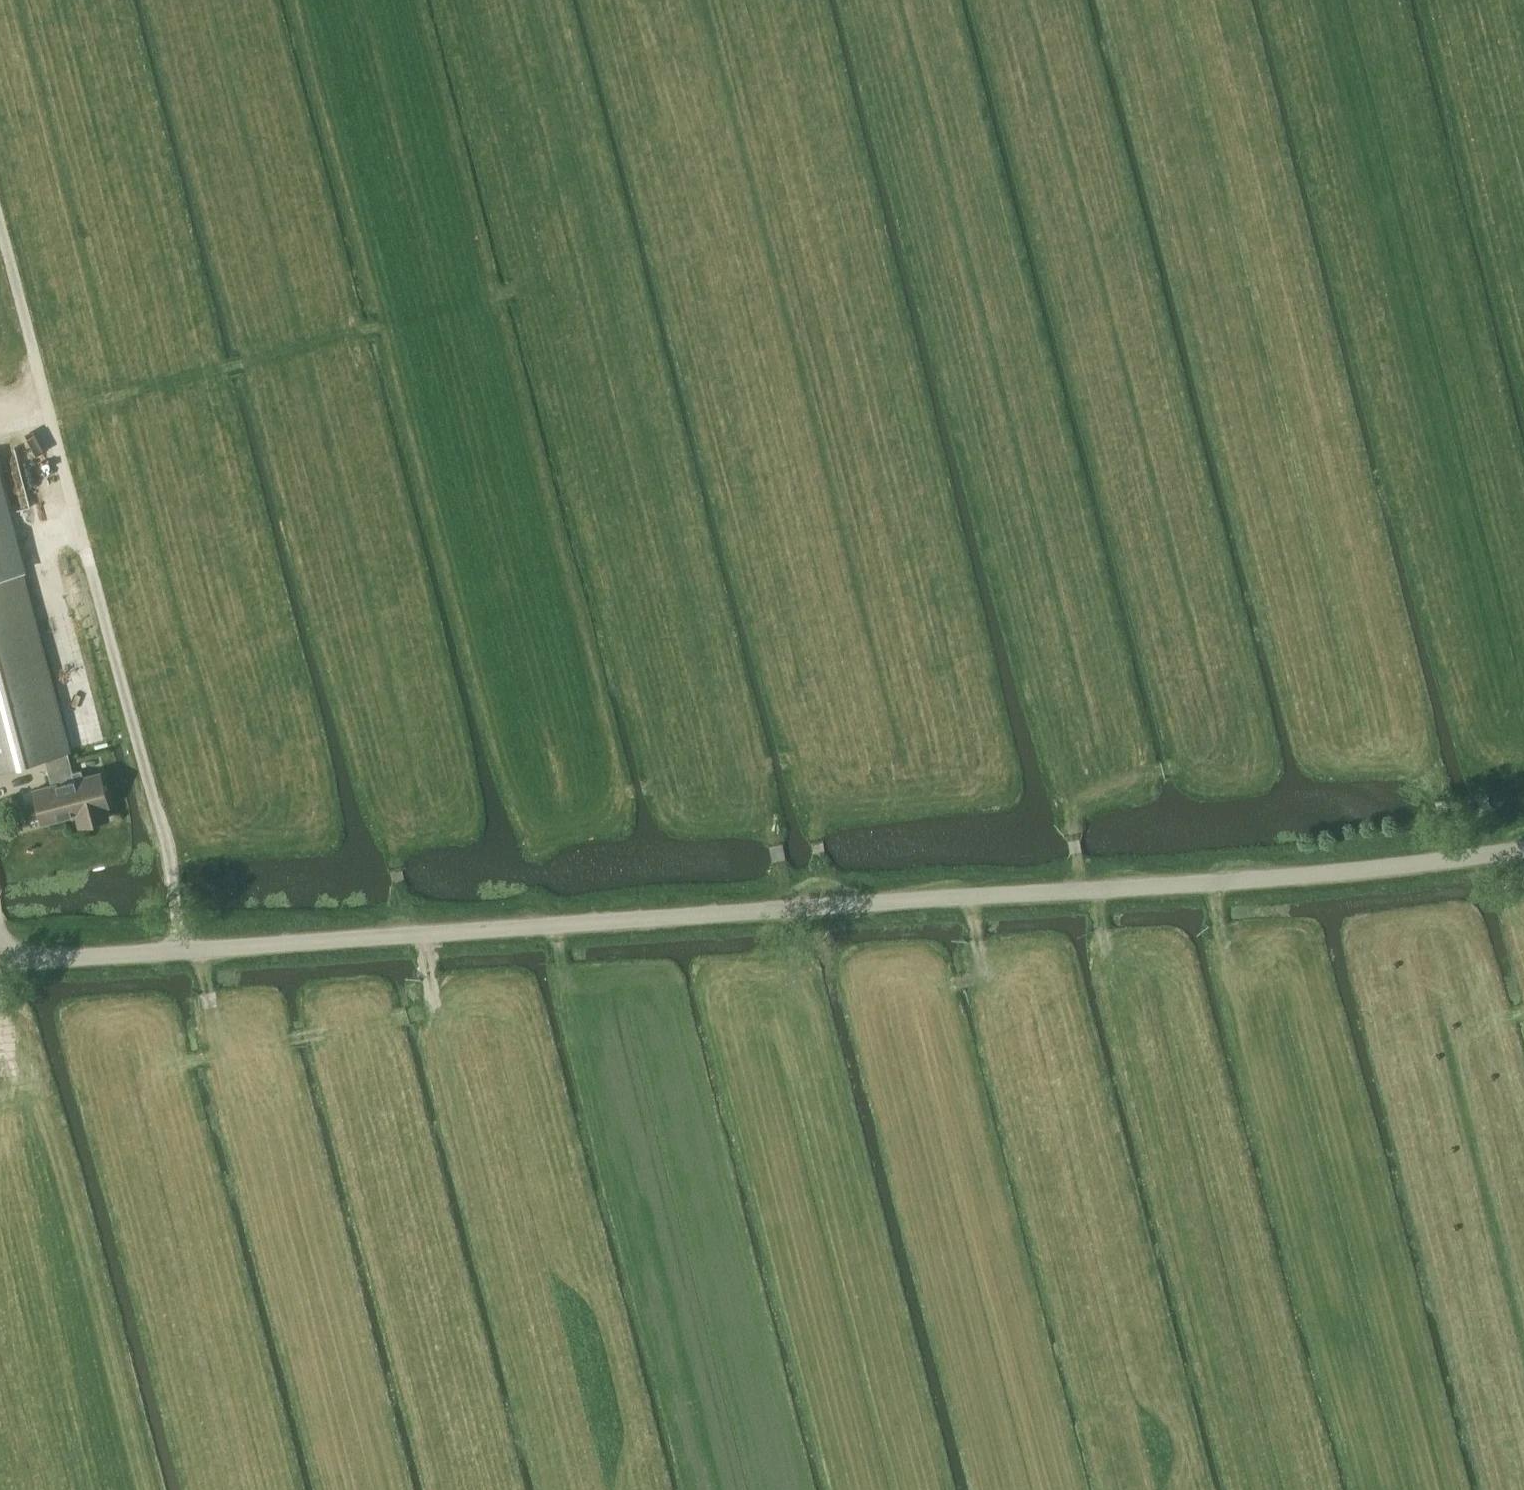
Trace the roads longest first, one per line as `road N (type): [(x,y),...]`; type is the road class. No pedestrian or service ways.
road 1 (unclassified): [(1523,849),(1316,876),(0,960)]
road 2 (track): [(128,1489),(9,1075),(0,995)]
road 3 (track): [(40,381),(0,230)]

